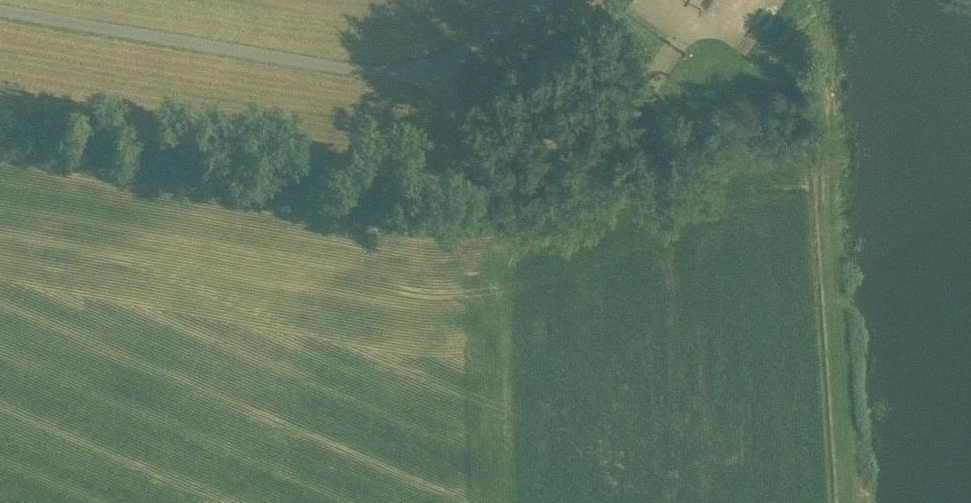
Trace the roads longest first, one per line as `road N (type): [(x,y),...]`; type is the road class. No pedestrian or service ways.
road 1 (unclassified): [(539,0),(431,63),(341,66),(0,9)]

